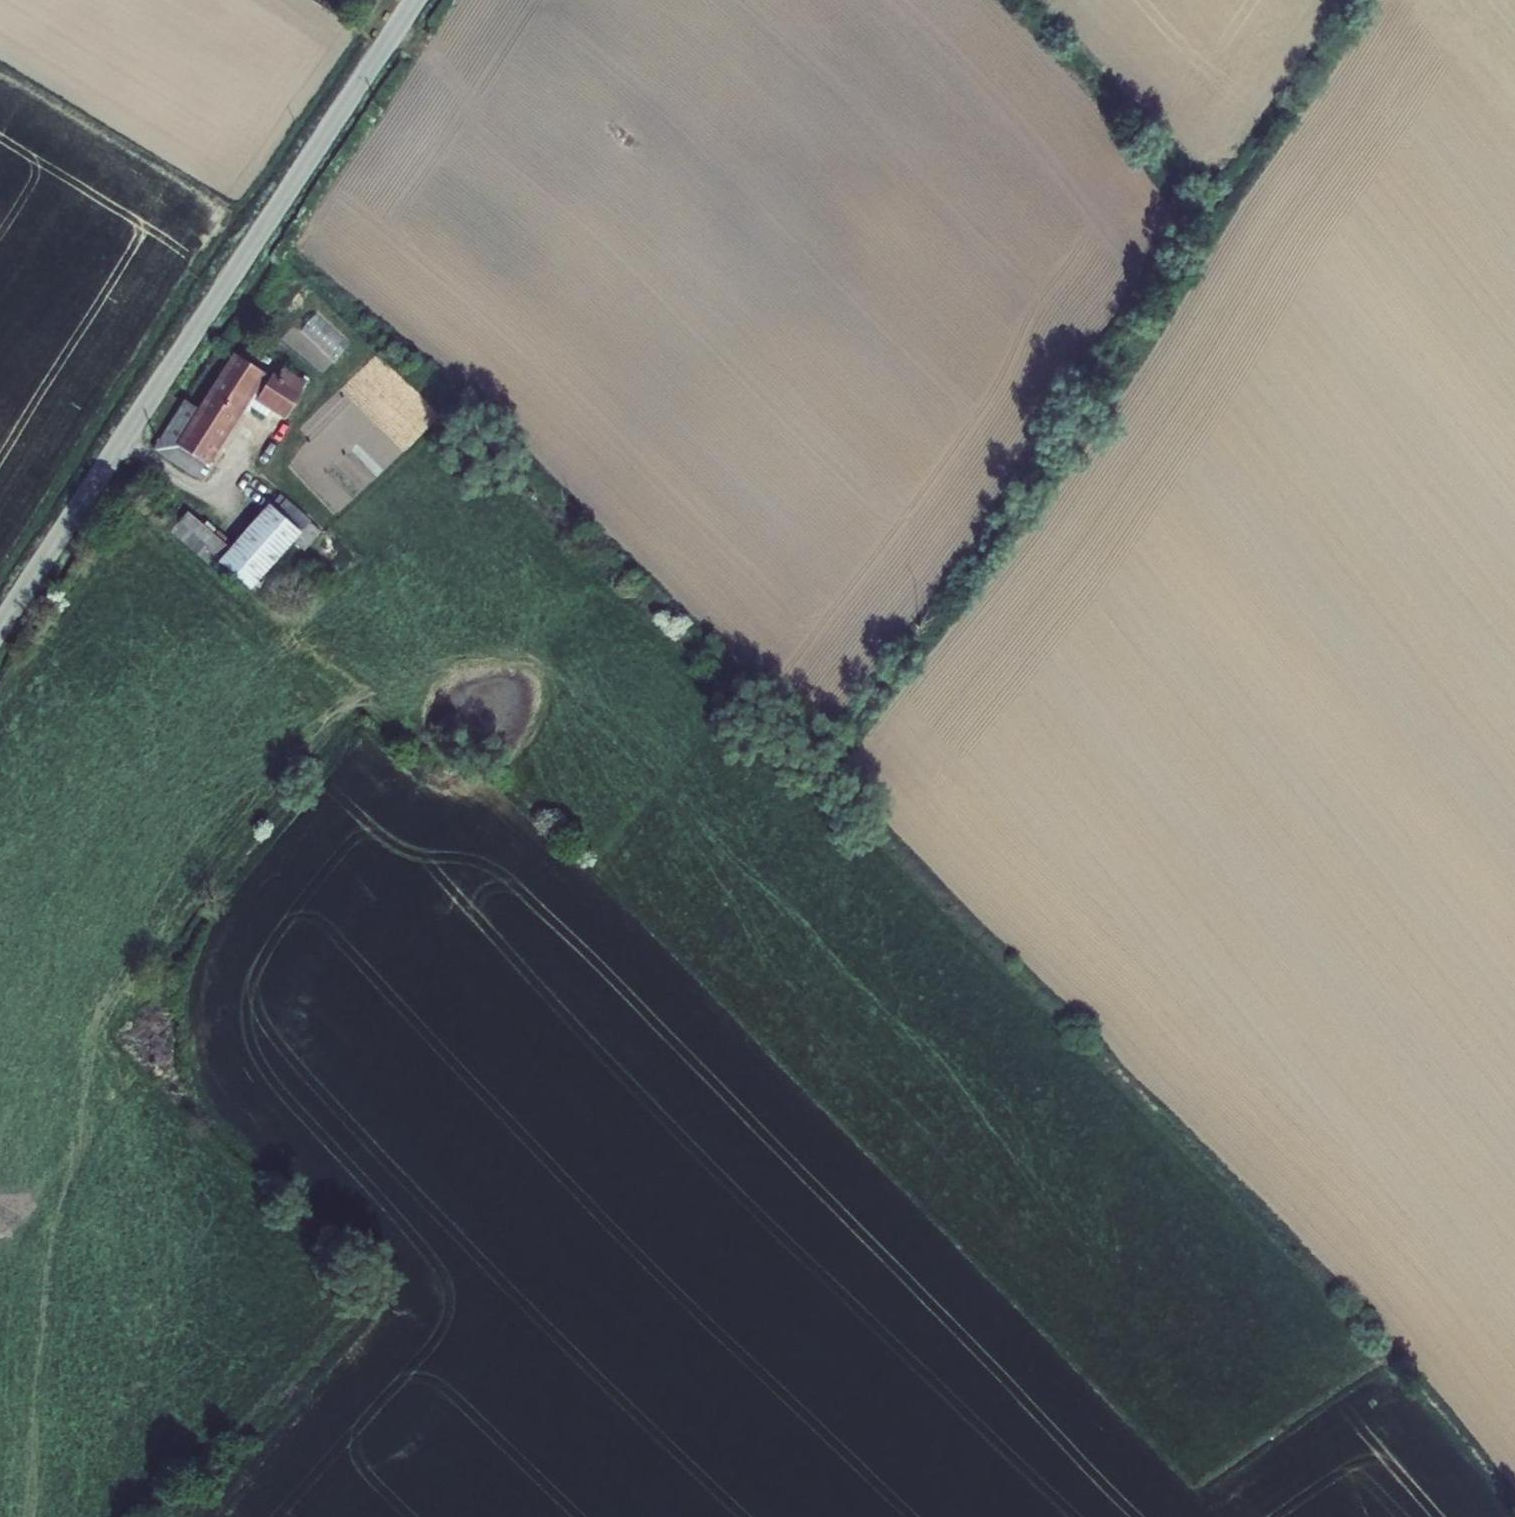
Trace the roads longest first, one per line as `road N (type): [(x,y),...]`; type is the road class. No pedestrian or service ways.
road 1 (unclassified): [(416,0),(0,628)]

